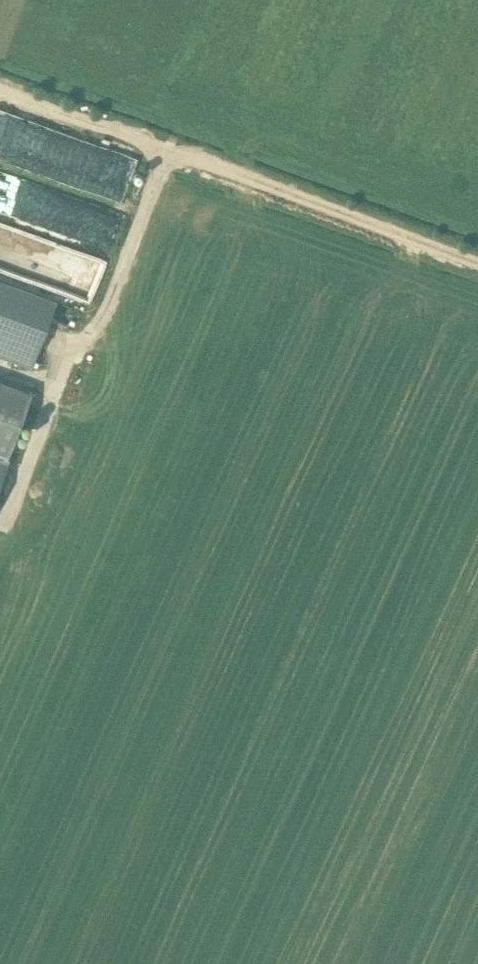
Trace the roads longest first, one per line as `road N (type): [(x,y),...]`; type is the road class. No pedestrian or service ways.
road 1 (track): [(477,260),(0,89)]

